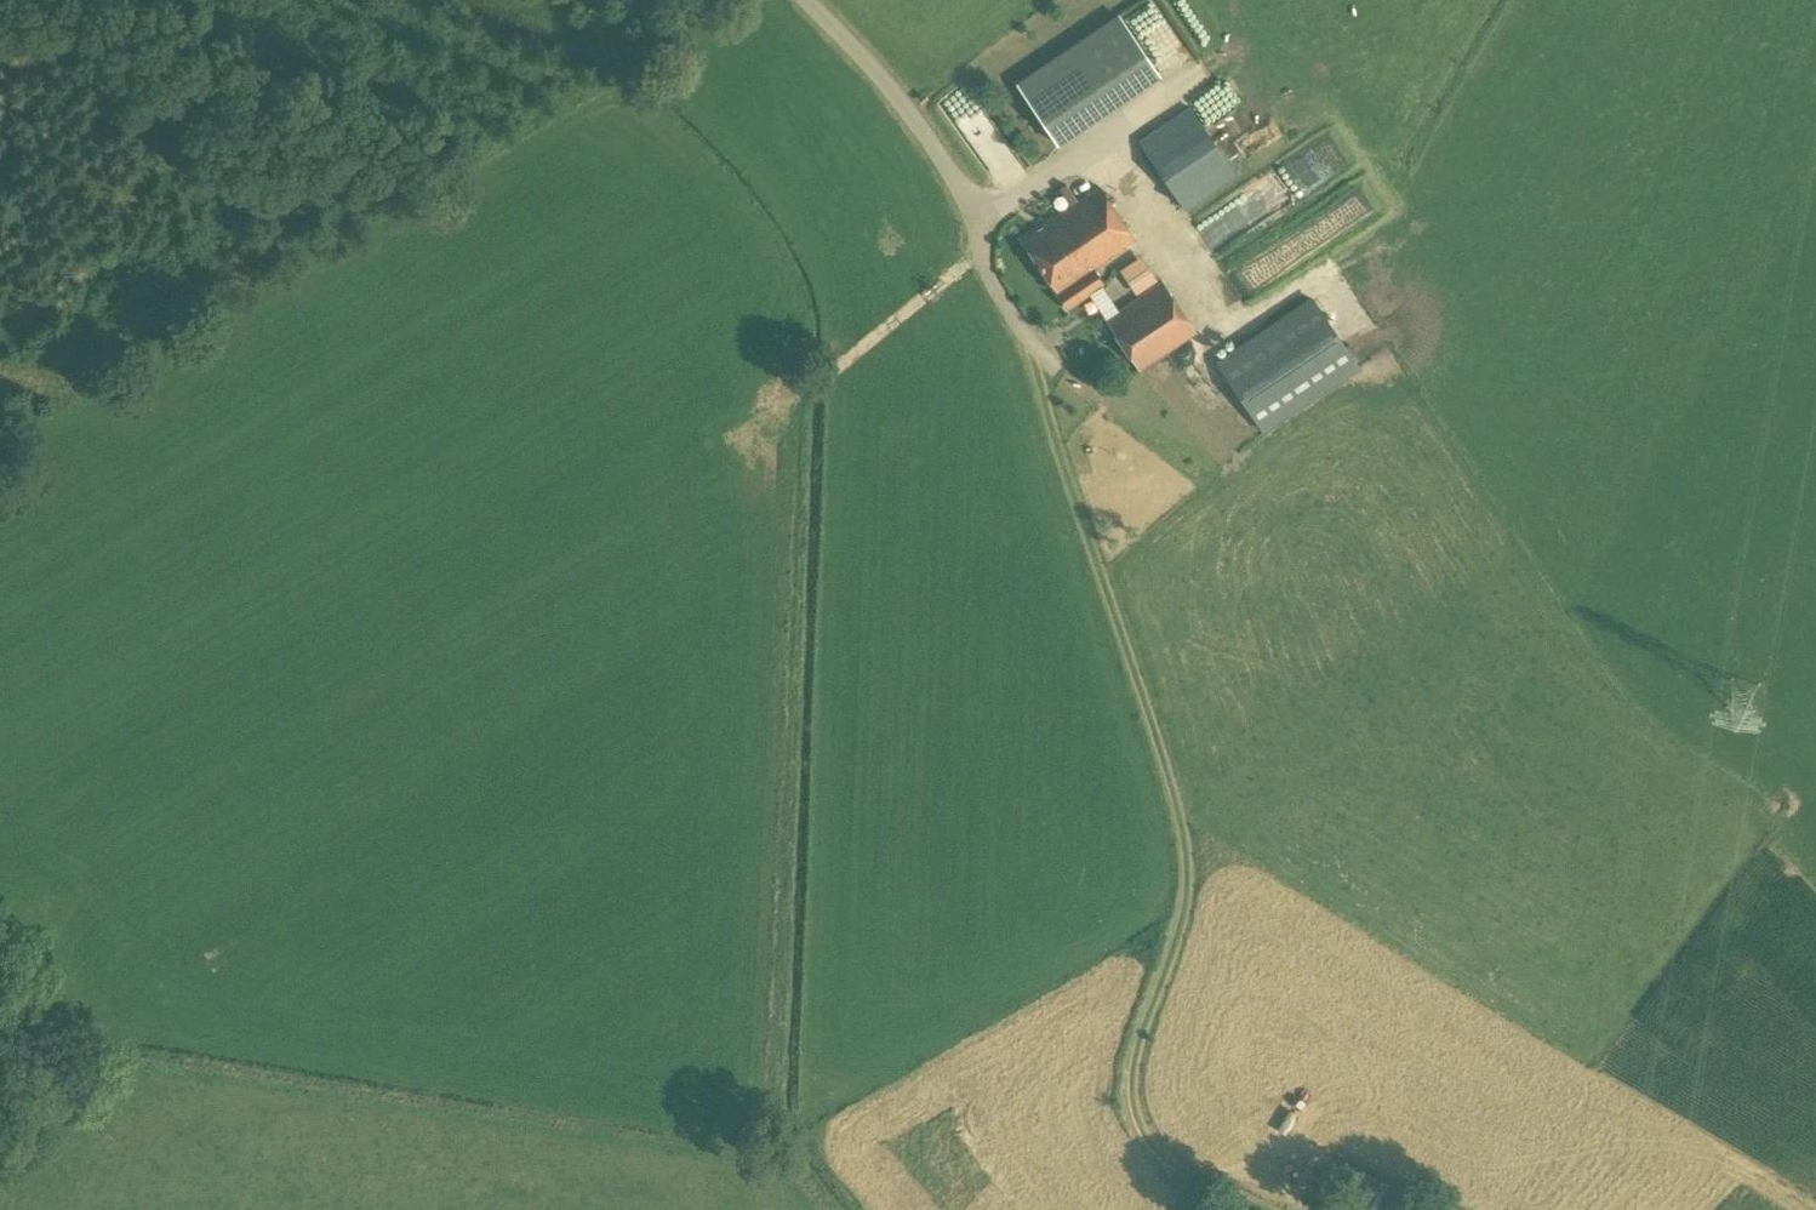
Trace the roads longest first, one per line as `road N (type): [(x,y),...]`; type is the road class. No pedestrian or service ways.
road 1 (unclassified): [(1040,359),(997,293),(981,222),(948,168),(803,0)]

